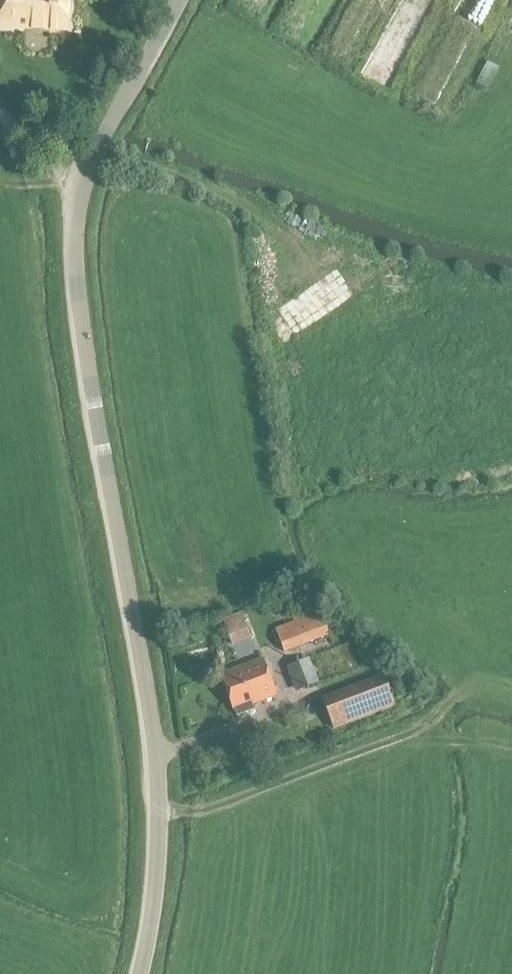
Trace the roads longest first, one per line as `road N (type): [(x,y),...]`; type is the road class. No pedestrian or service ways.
road 1 (unclassified): [(141,973),(159,849),(156,774),(83,336),(75,218),(98,149),(179,0)]
road 2 (track): [(98,149),(283,216)]

